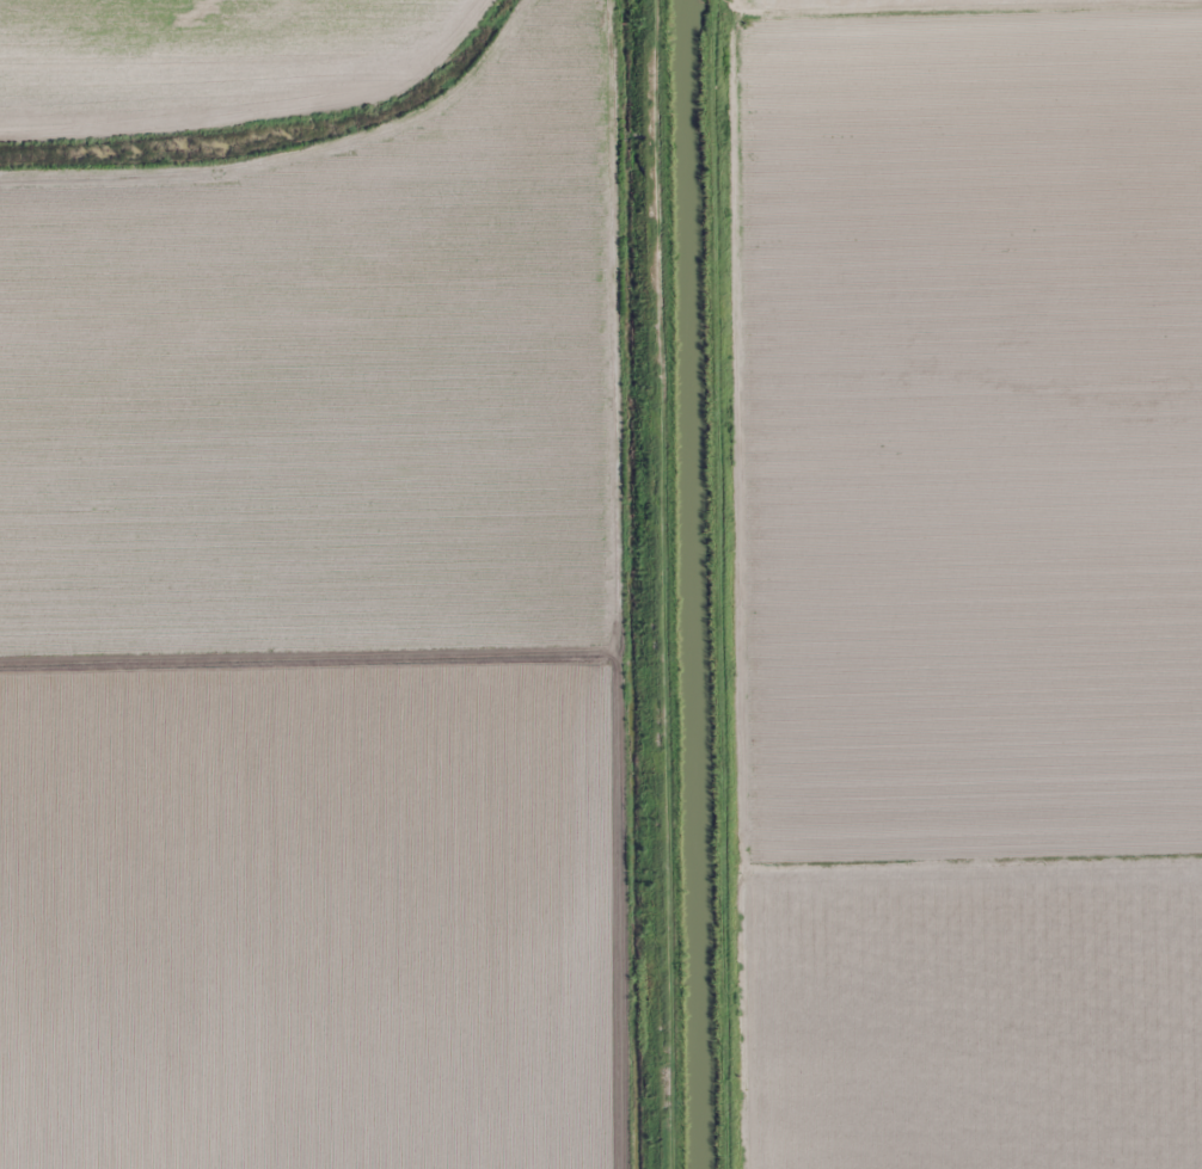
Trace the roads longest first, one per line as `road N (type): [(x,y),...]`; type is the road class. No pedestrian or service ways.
road 1 (residential): [(651,0),(663,1168)]

